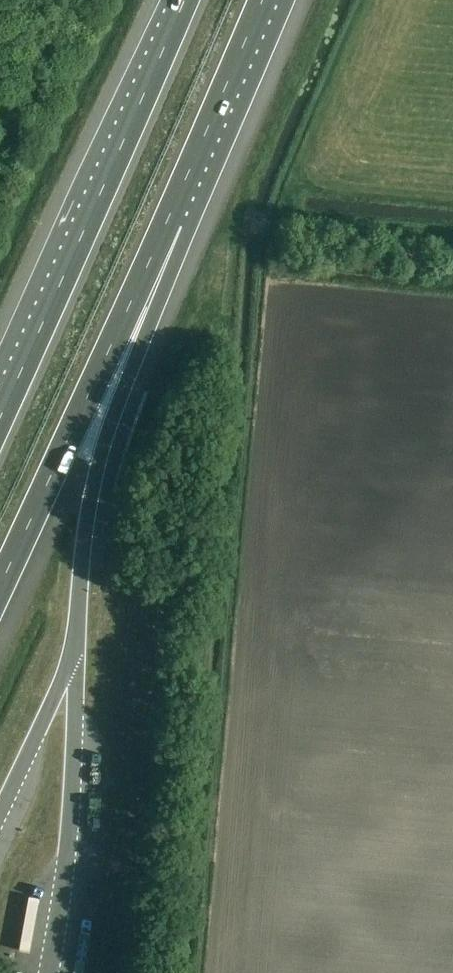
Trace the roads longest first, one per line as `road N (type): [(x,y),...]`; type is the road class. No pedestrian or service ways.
road 1 (motorway): [(183,0),(0,416)]
road 2 (motorway): [(76,650),(89,506),(115,410),(174,265),(166,224)]
road 3 (motorway): [(0,583),(166,224)]
road 4 (motorway): [(166,224),(263,0)]

